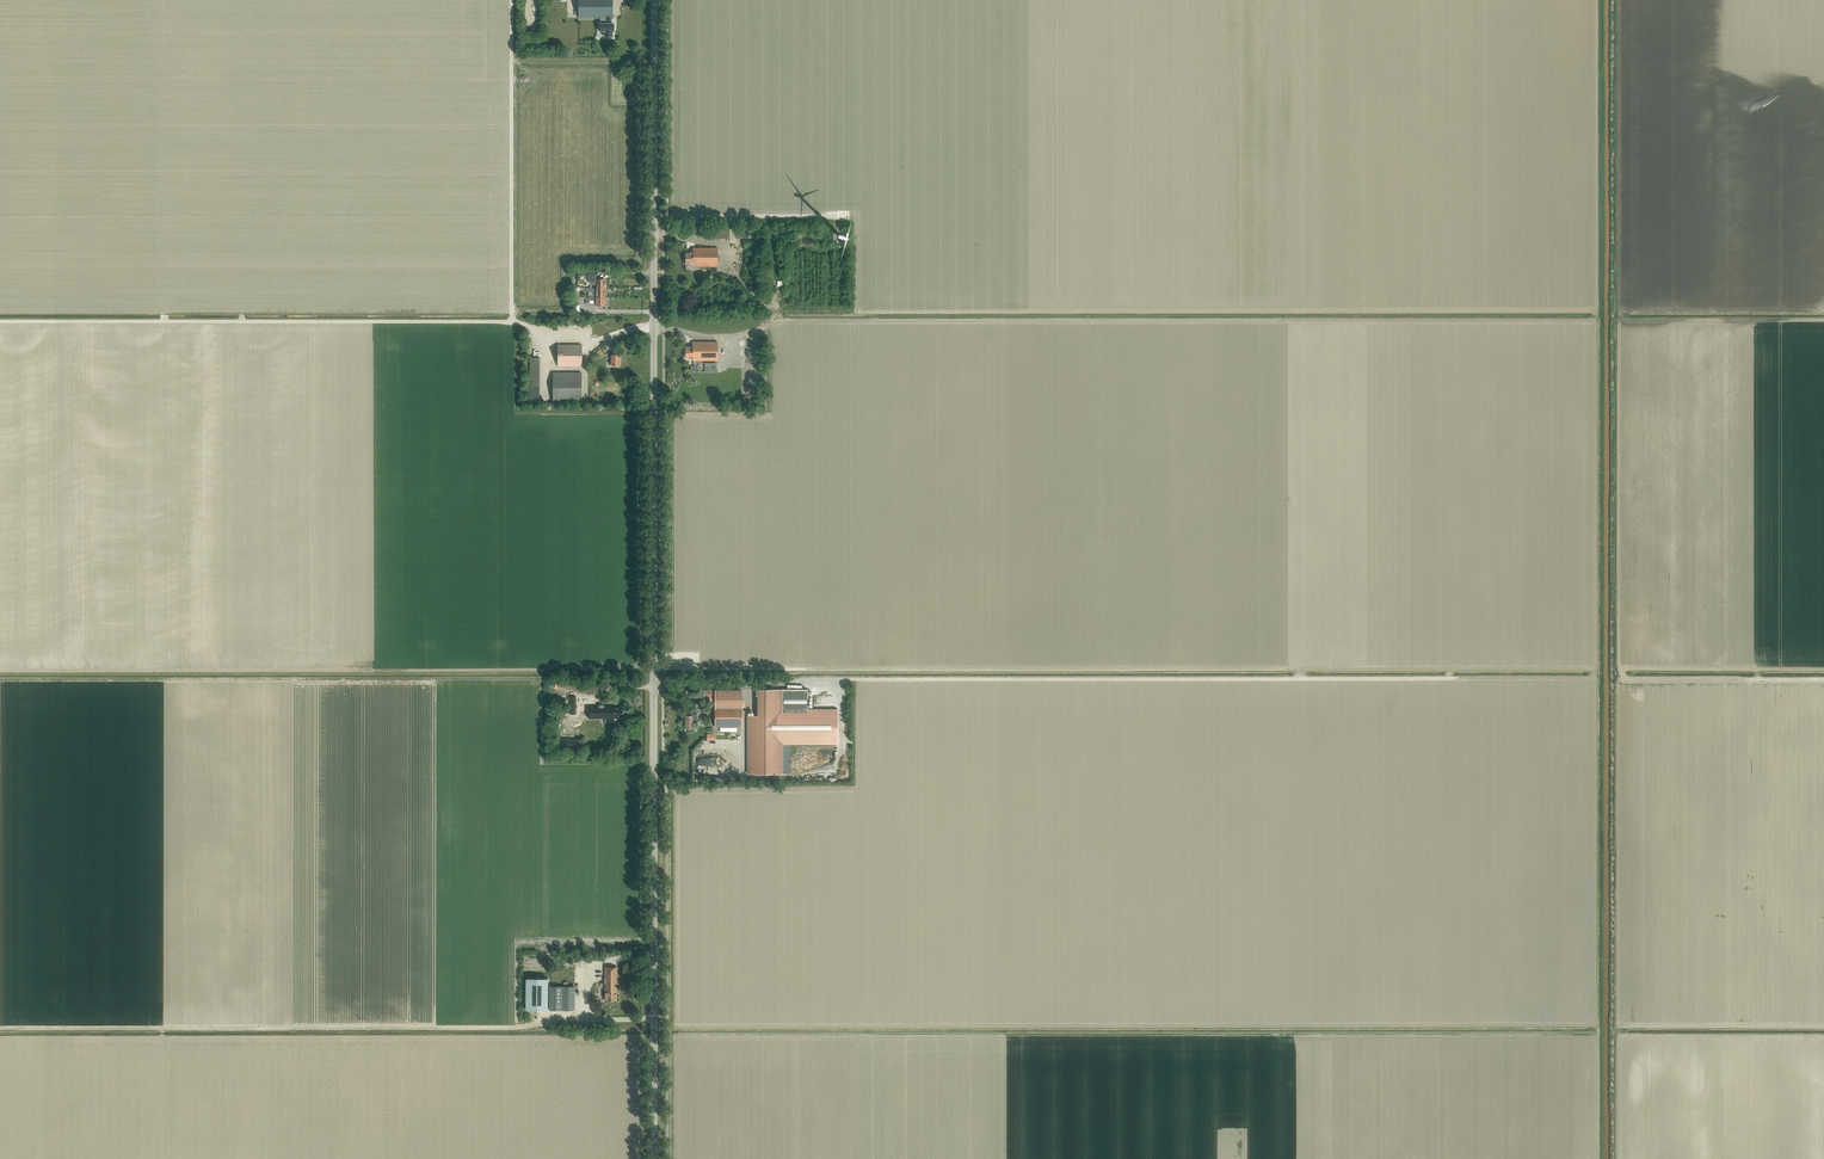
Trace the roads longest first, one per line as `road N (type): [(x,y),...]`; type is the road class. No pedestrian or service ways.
road 1 (unclassified): [(654,1158),(654,0)]

